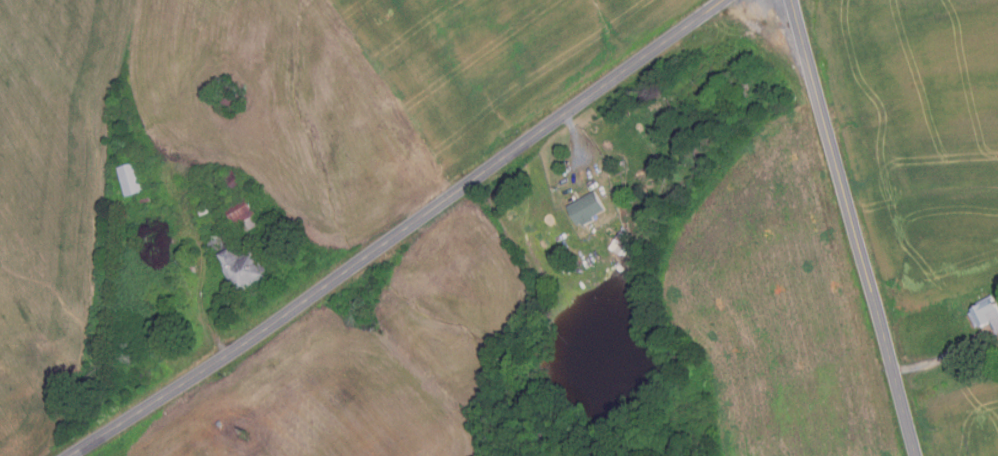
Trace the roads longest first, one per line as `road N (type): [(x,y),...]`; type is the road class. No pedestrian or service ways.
road 1 (residential): [(70,455),(228,355),(720,0)]
road 2 (secondary): [(915,455),(792,0)]

